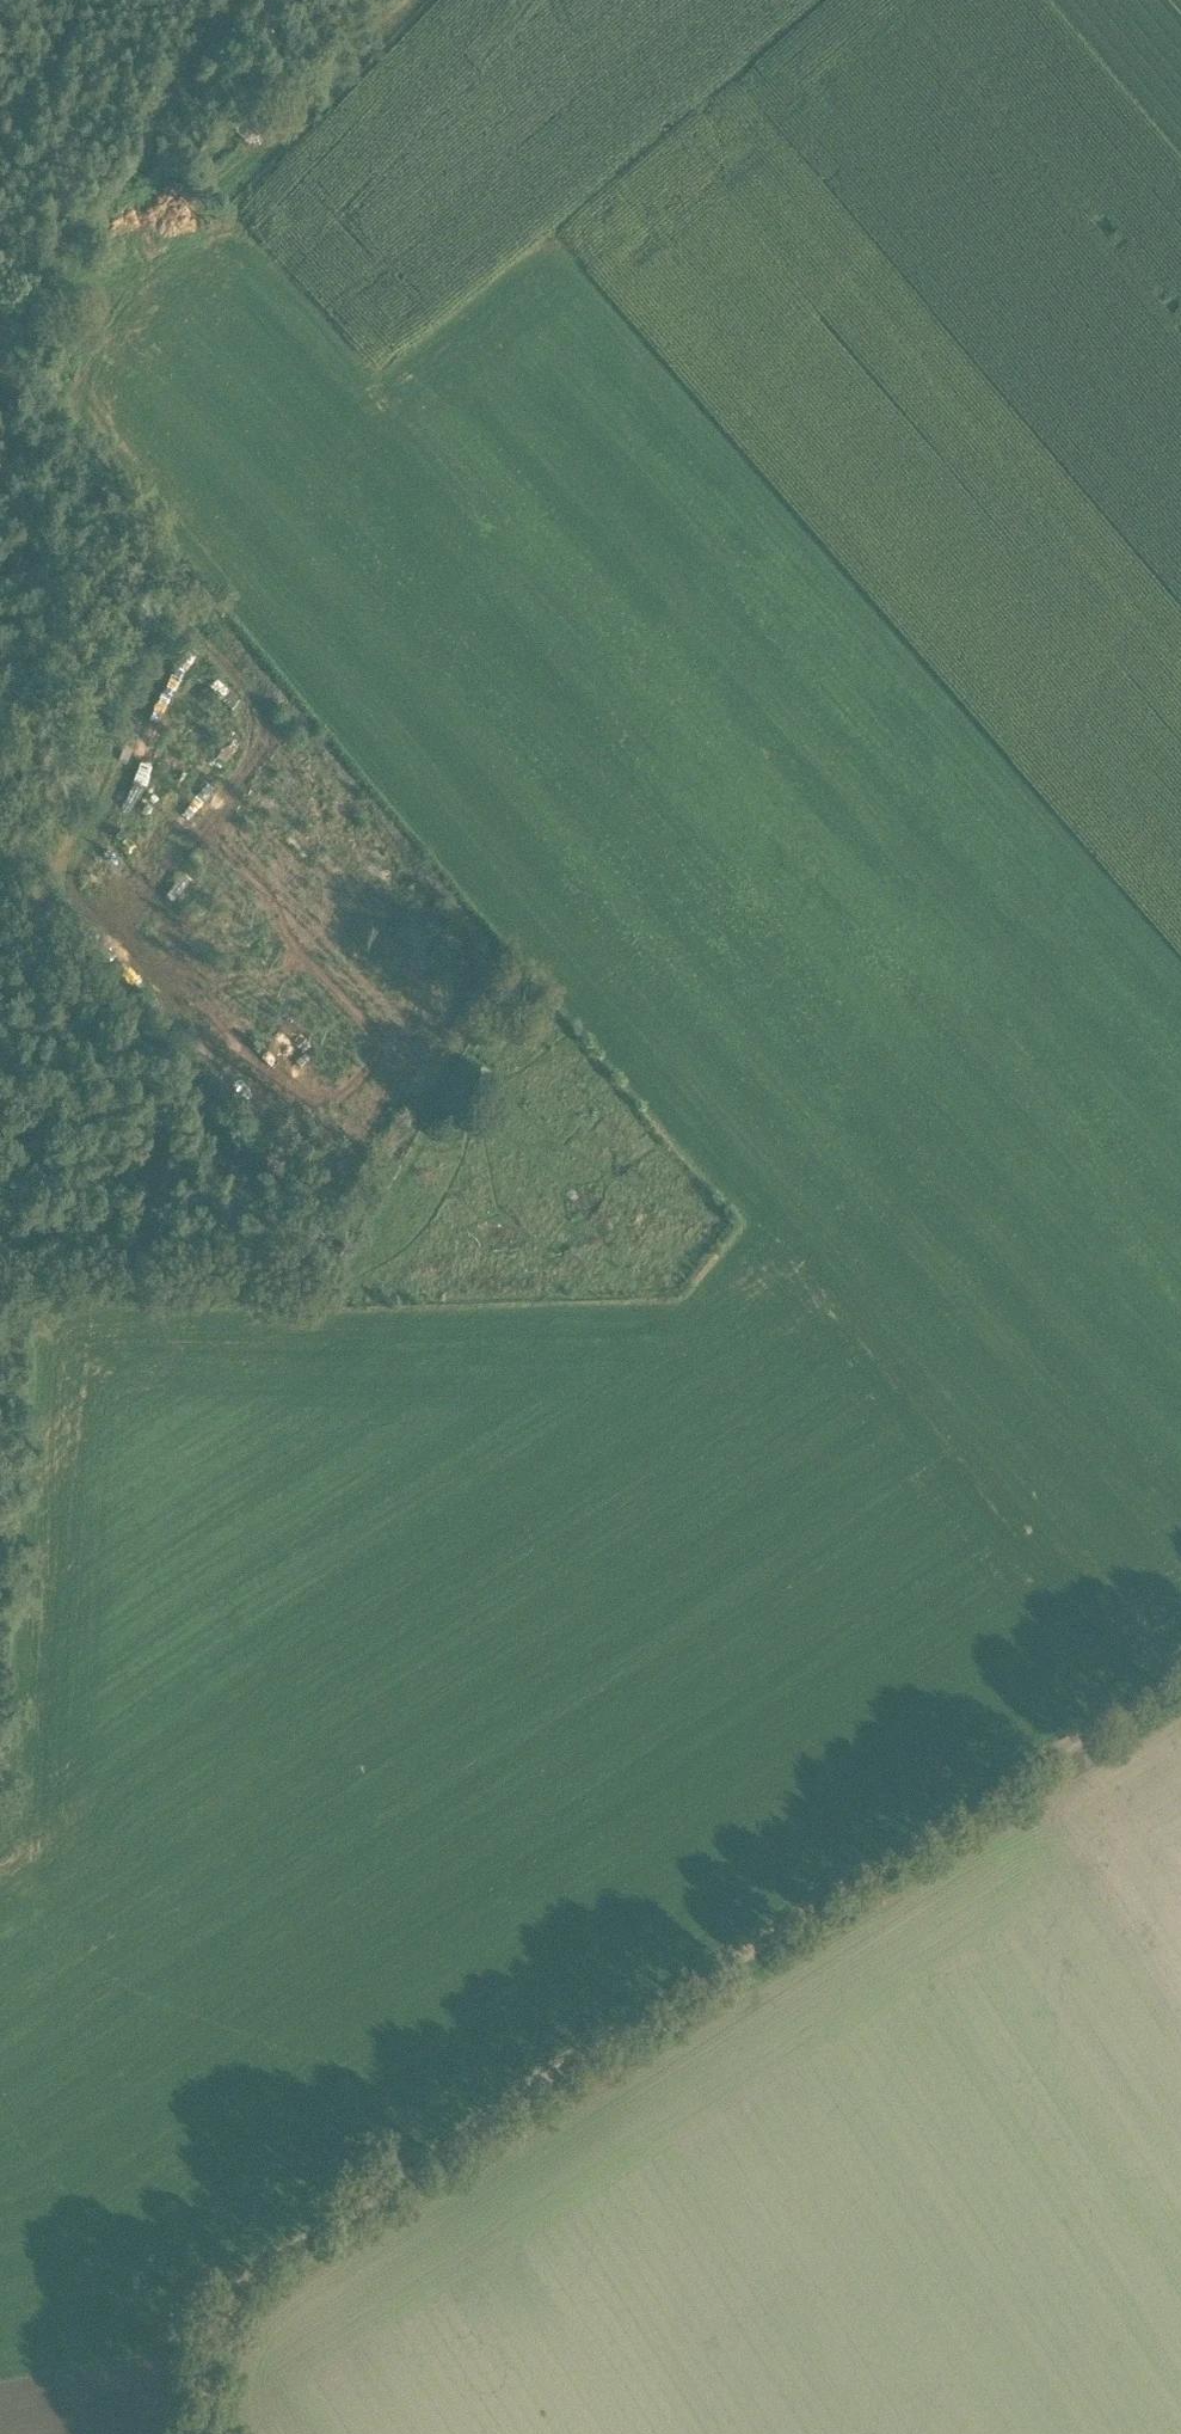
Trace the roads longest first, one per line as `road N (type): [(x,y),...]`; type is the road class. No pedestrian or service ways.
road 1 (track): [(1180,1678),(279,2266),(219,2321),(205,2421),(212,2433)]

